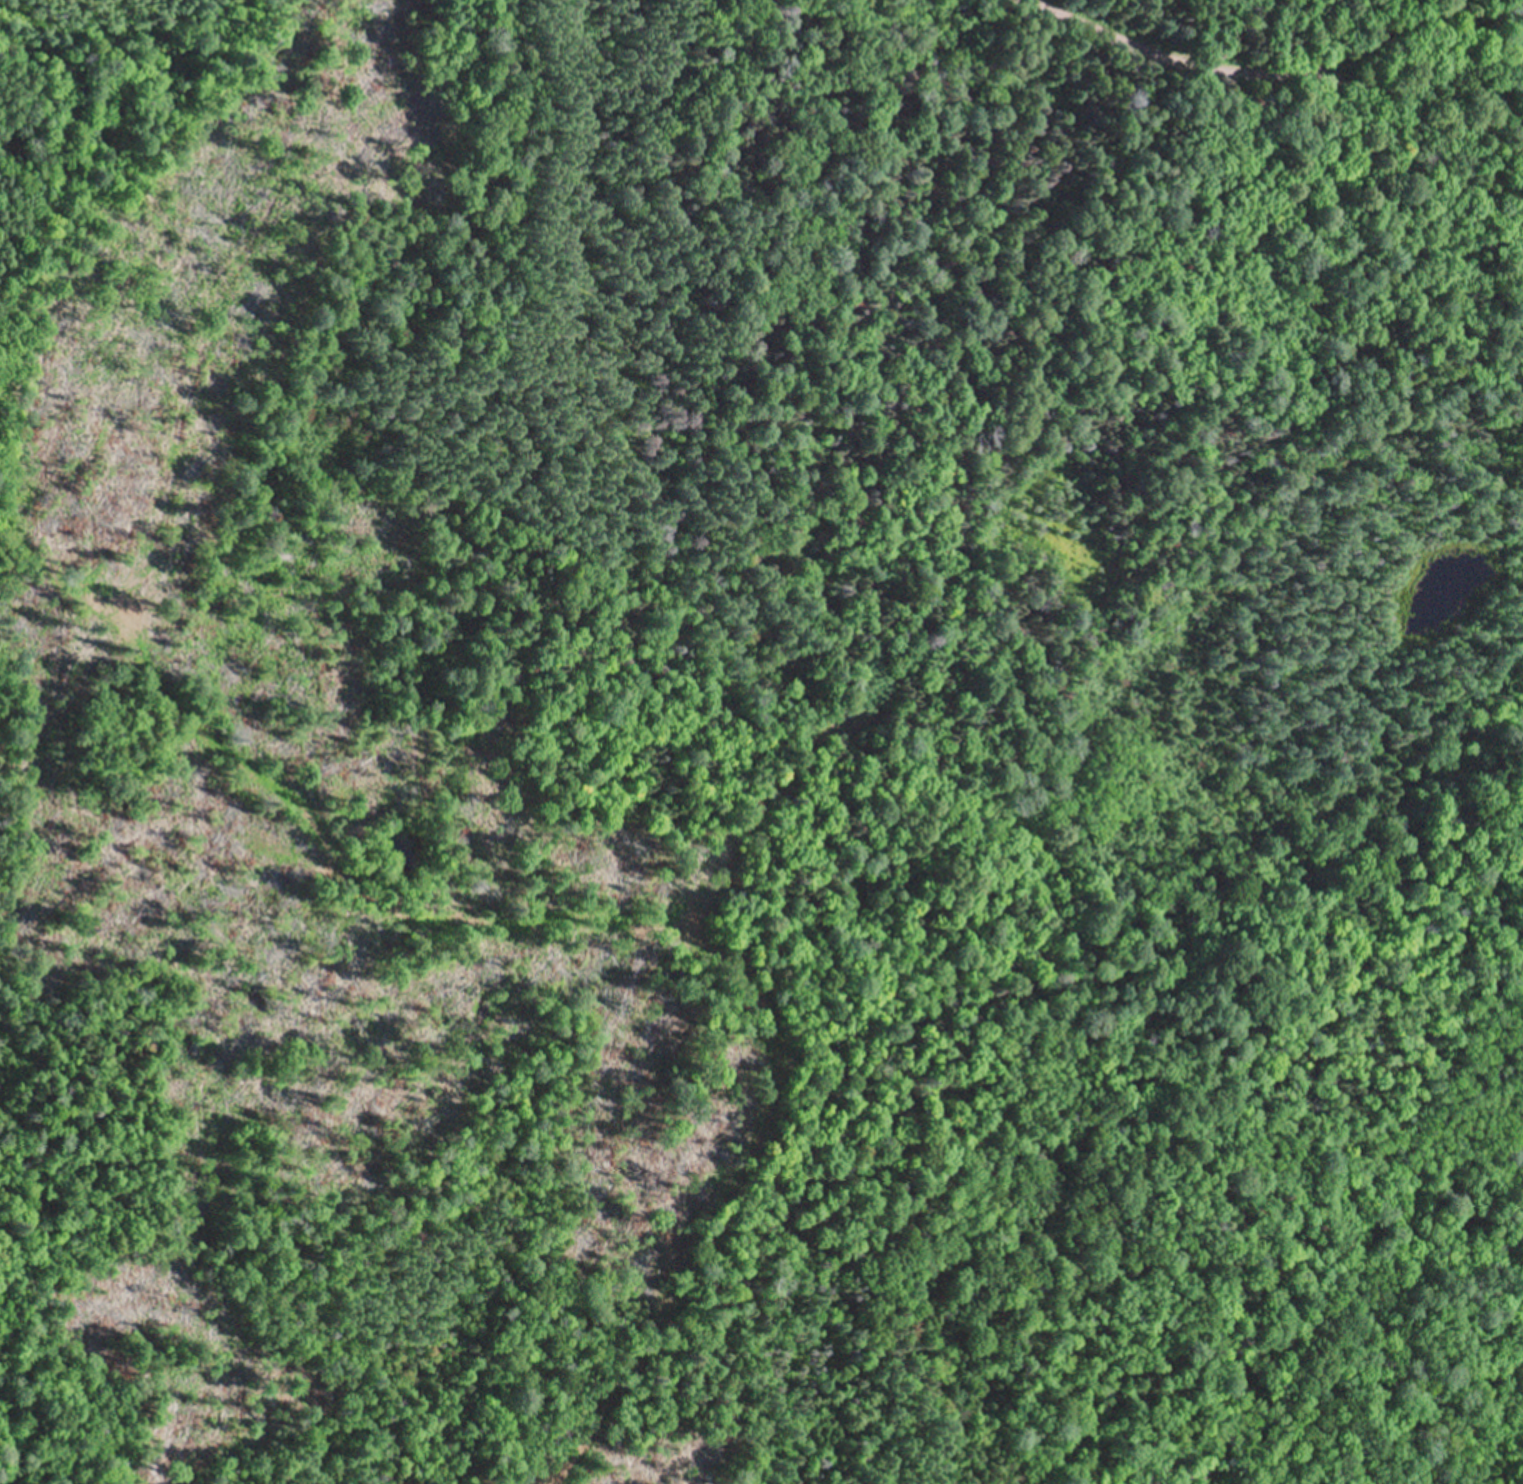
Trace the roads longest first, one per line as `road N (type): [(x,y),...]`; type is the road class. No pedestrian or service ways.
road 1 (residential): [(1522,72),(1366,69),(1254,52),(1110,26),(1057,0)]

